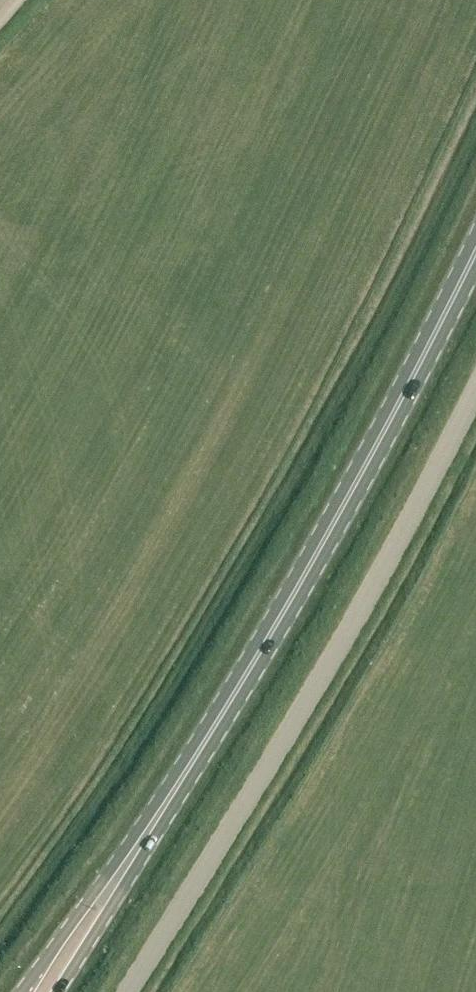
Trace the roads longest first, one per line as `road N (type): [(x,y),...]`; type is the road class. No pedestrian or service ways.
road 1 (unclassified): [(126,991),(300,712),(475,386)]
road 2 (primary): [(475,250),(281,614),(130,857)]
road 3 (primary): [(130,857),(23,991)]
road 4 (primary): [(56,991),(130,857)]

